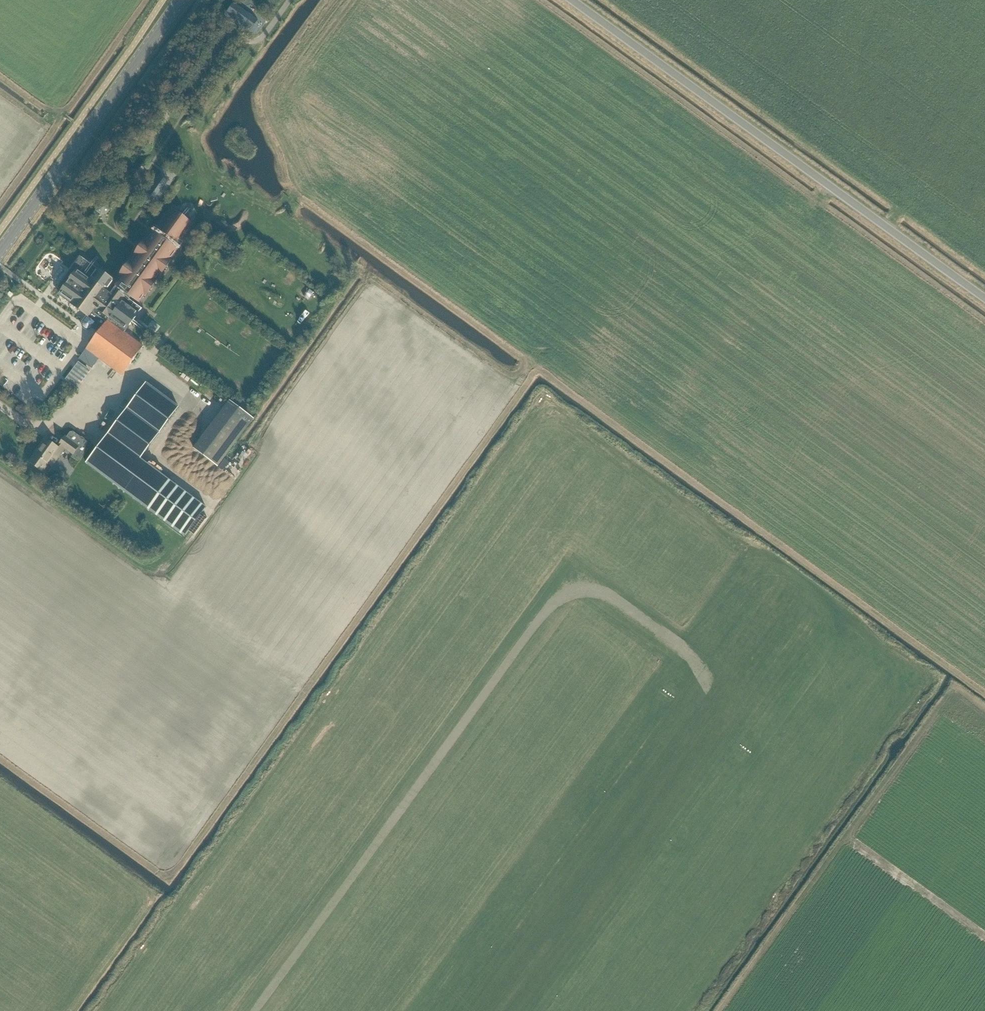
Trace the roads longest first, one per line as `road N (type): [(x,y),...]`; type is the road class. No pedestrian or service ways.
road 1 (tertiary): [(984,298),(571,0)]
road 2 (tertiary): [(0,252),(181,0)]

